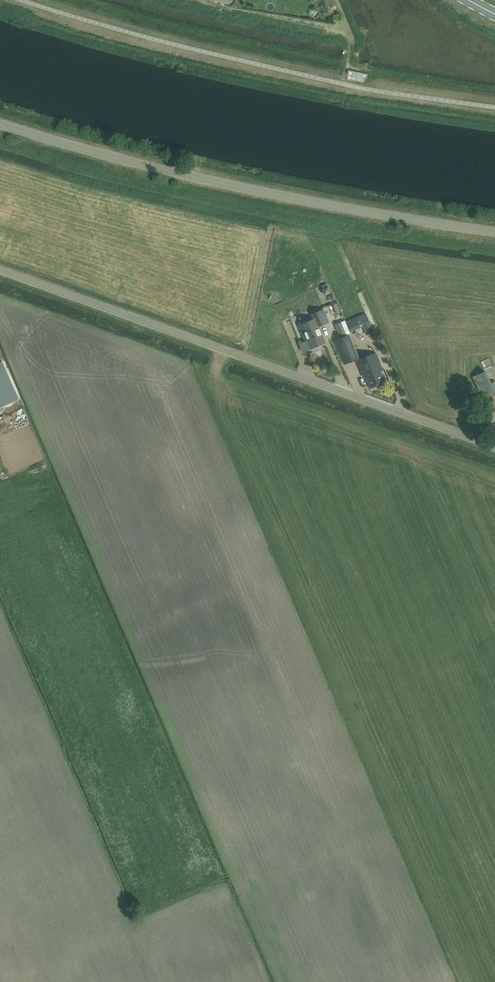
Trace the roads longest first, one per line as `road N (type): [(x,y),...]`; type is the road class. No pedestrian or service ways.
road 1 (unclassified): [(0,269),(494,446)]
road 2 (unclassified): [(494,231),(207,179),(0,123)]

